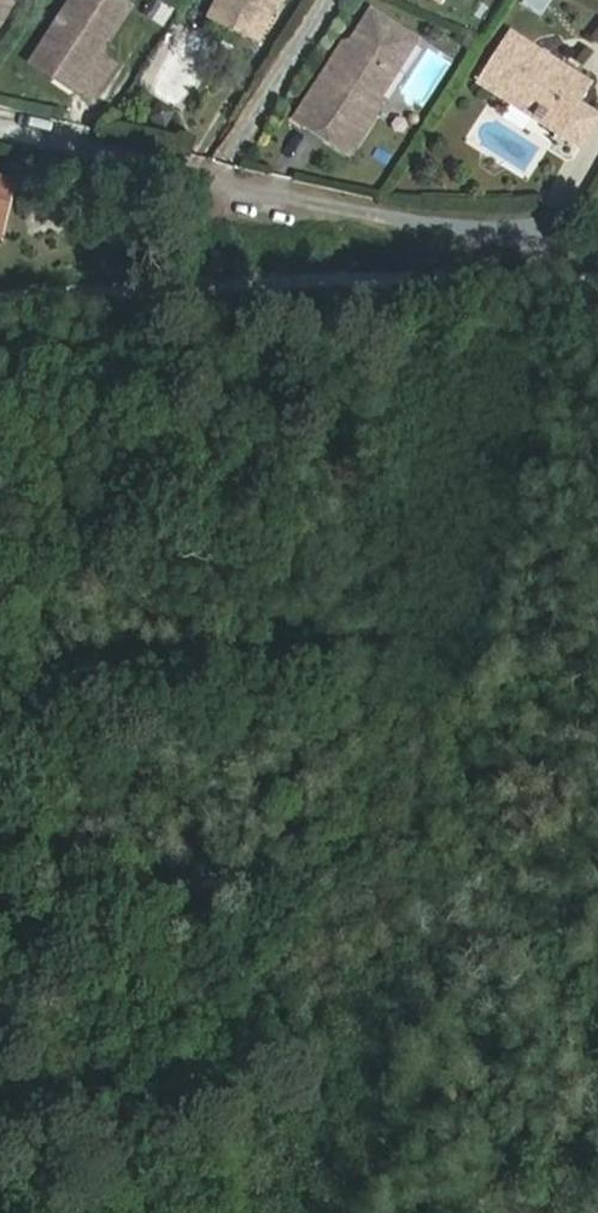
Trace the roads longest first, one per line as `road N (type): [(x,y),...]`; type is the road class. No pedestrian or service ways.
road 1 (residential): [(400,213),(0,125)]

